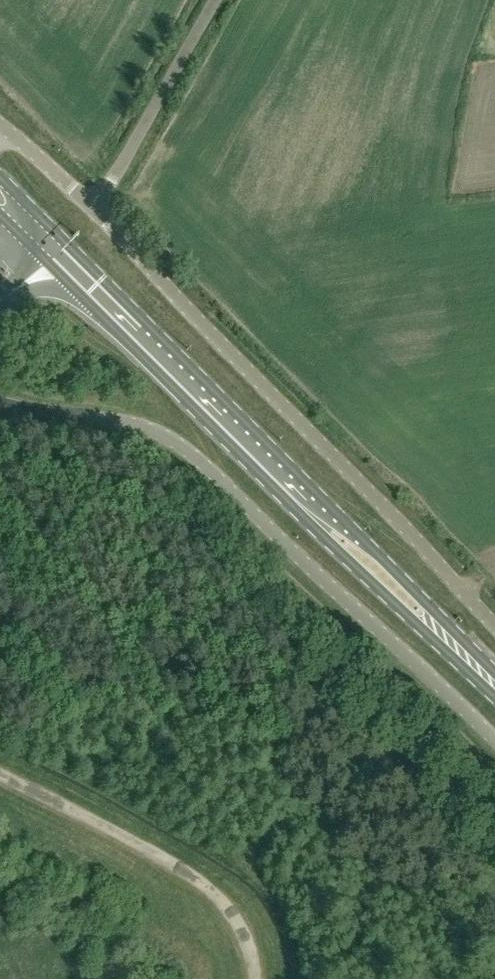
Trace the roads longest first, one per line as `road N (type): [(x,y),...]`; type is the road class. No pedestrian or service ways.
road 1 (primary): [(30,245),(494,697)]
road 2 (primary): [(494,673),(48,227)]
road 3 (unclassified): [(494,751),(188,450),(144,424),(0,405)]
road 4 (unclassified): [(494,624),(96,209)]
road 5 (unclassified): [(96,209),(220,0)]
road 6 (unclassified): [(96,209),(0,127)]

